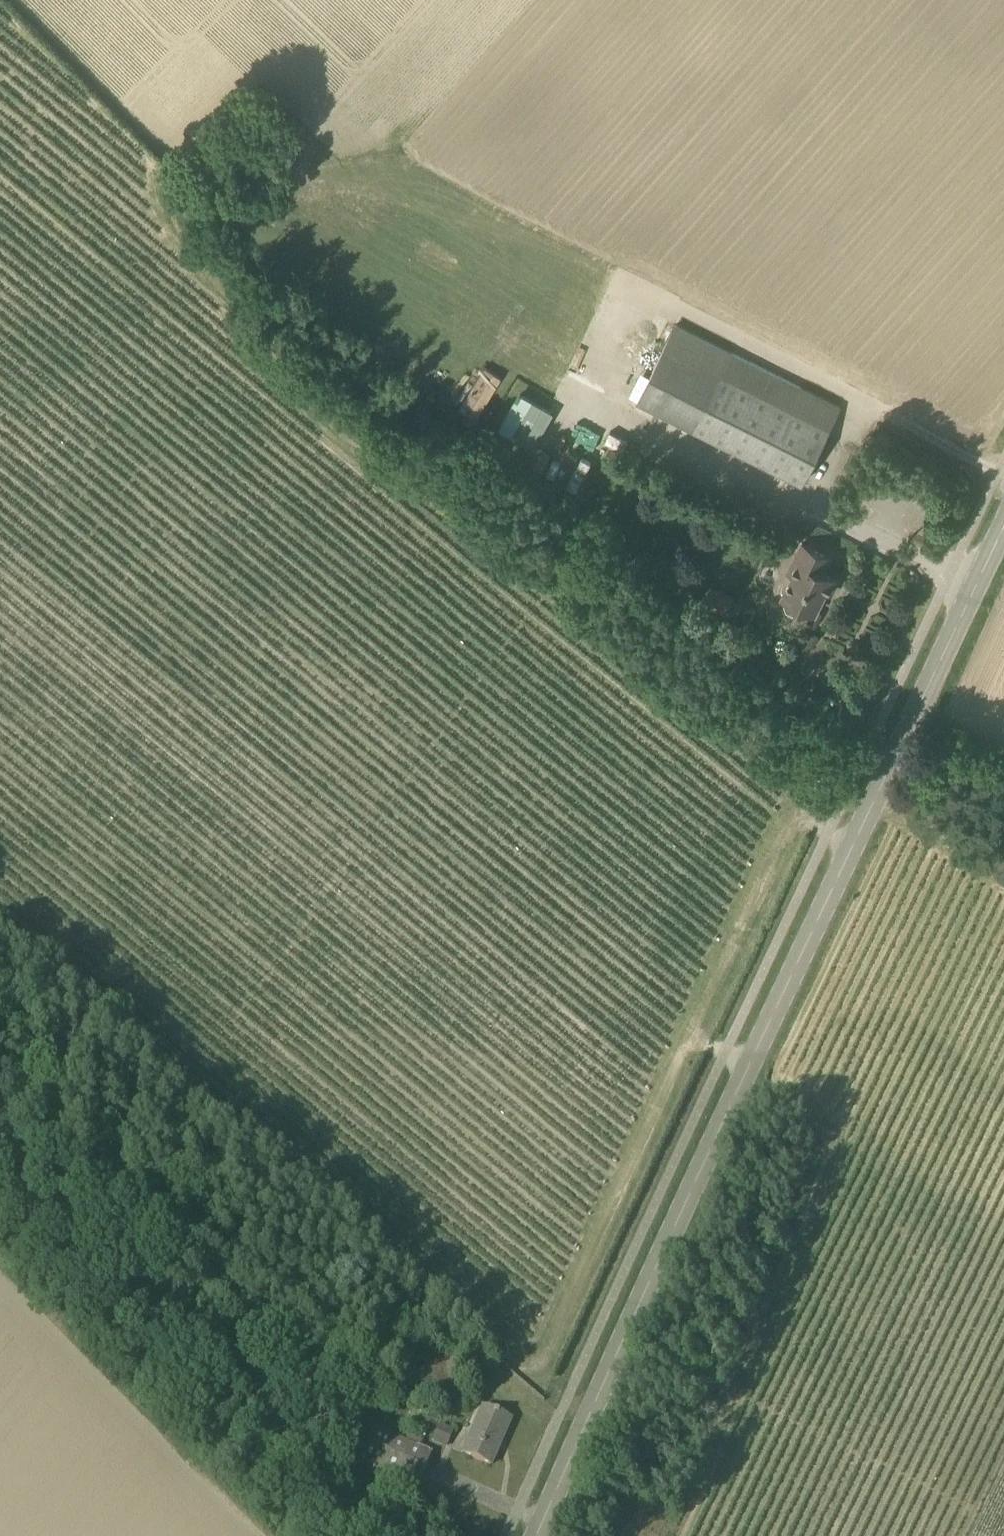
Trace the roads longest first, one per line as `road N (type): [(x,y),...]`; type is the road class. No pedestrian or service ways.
road 1 (tertiary): [(553,1535),(885,790),(1003,547)]

